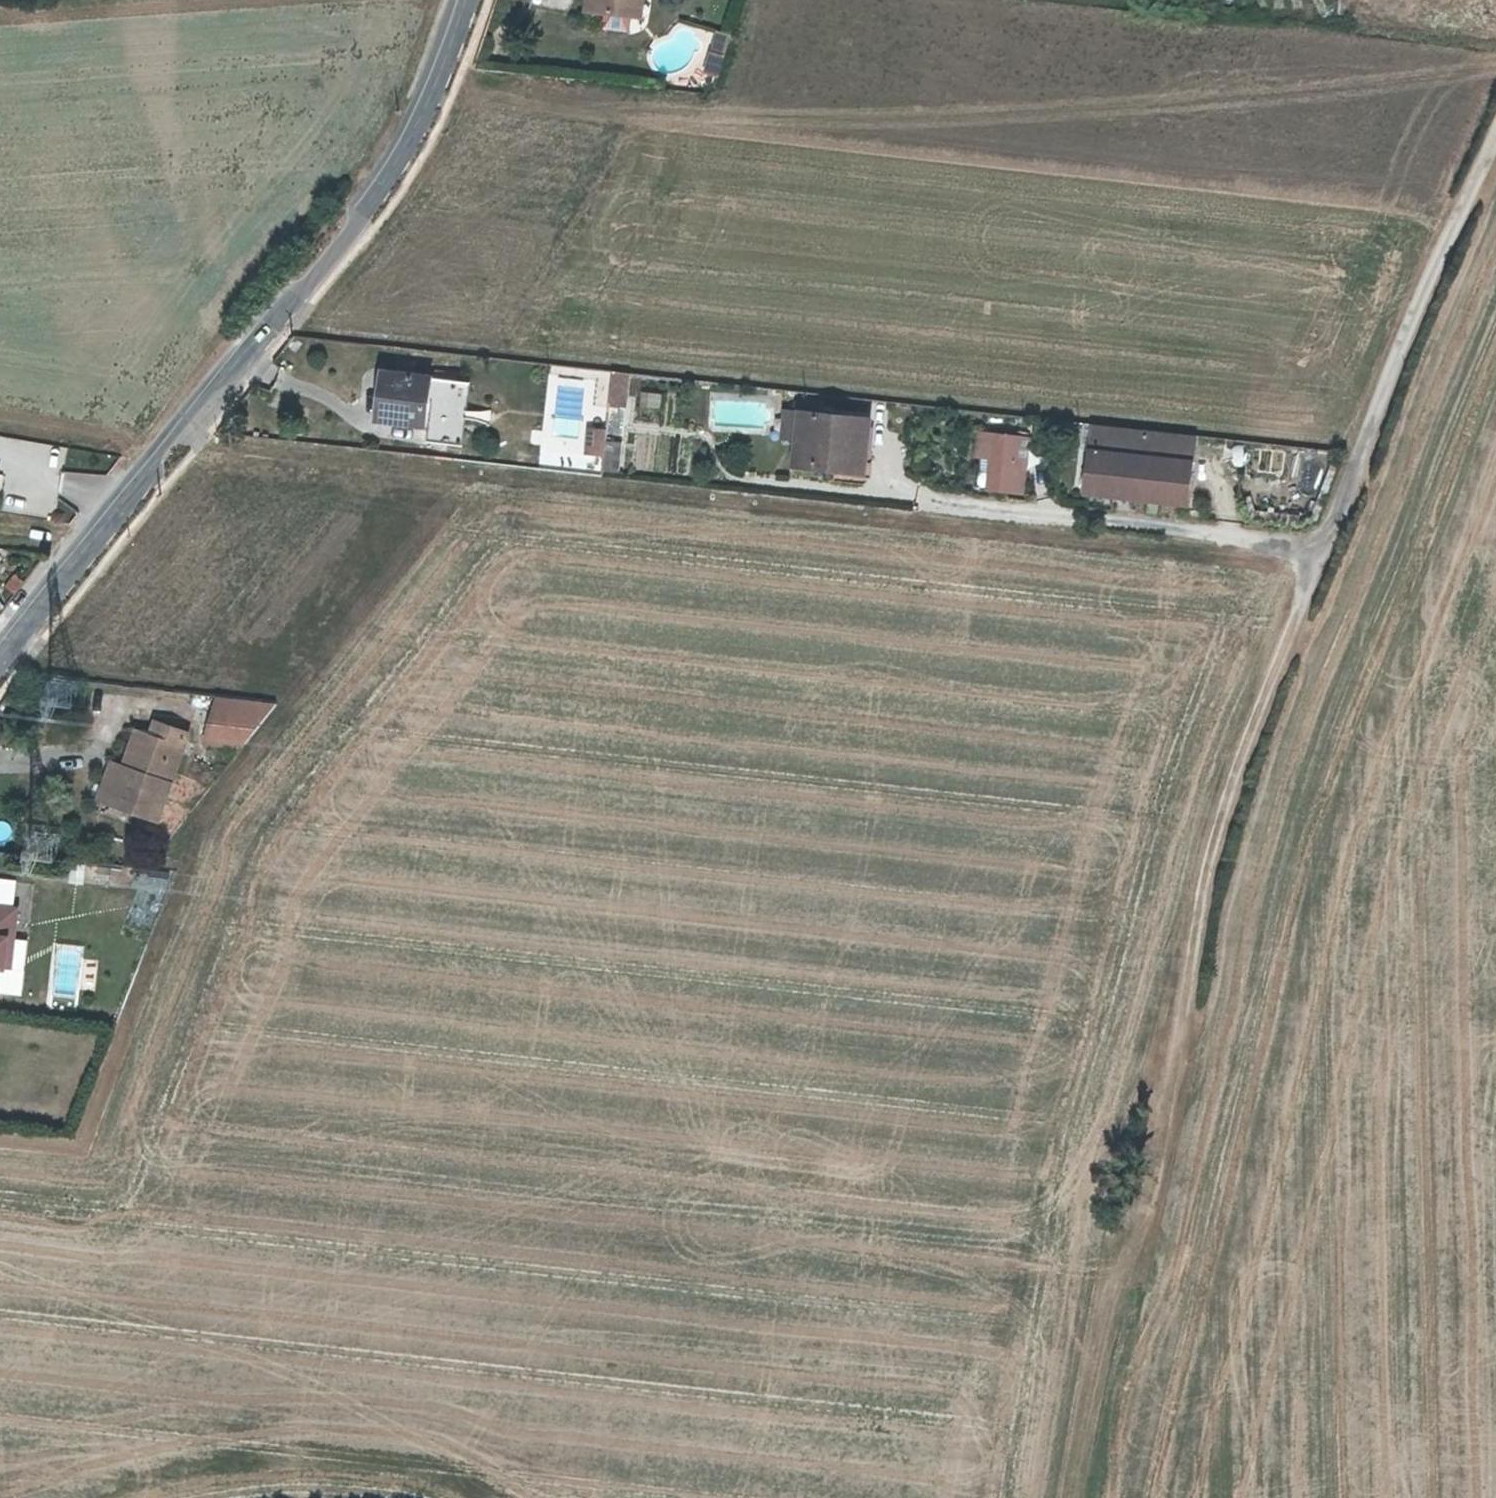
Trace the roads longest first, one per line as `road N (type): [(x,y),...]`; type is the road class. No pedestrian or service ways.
road 1 (track): [(1322,548),(1207,862),(1158,1187),(1112,1272),(1072,1497)]
road 2 (tertiary): [(464,0),(402,154),(0,661)]
road 3 (unclassified): [(1495,144),(1322,548)]
road 4 (unclassified): [(934,499),(1322,548)]

